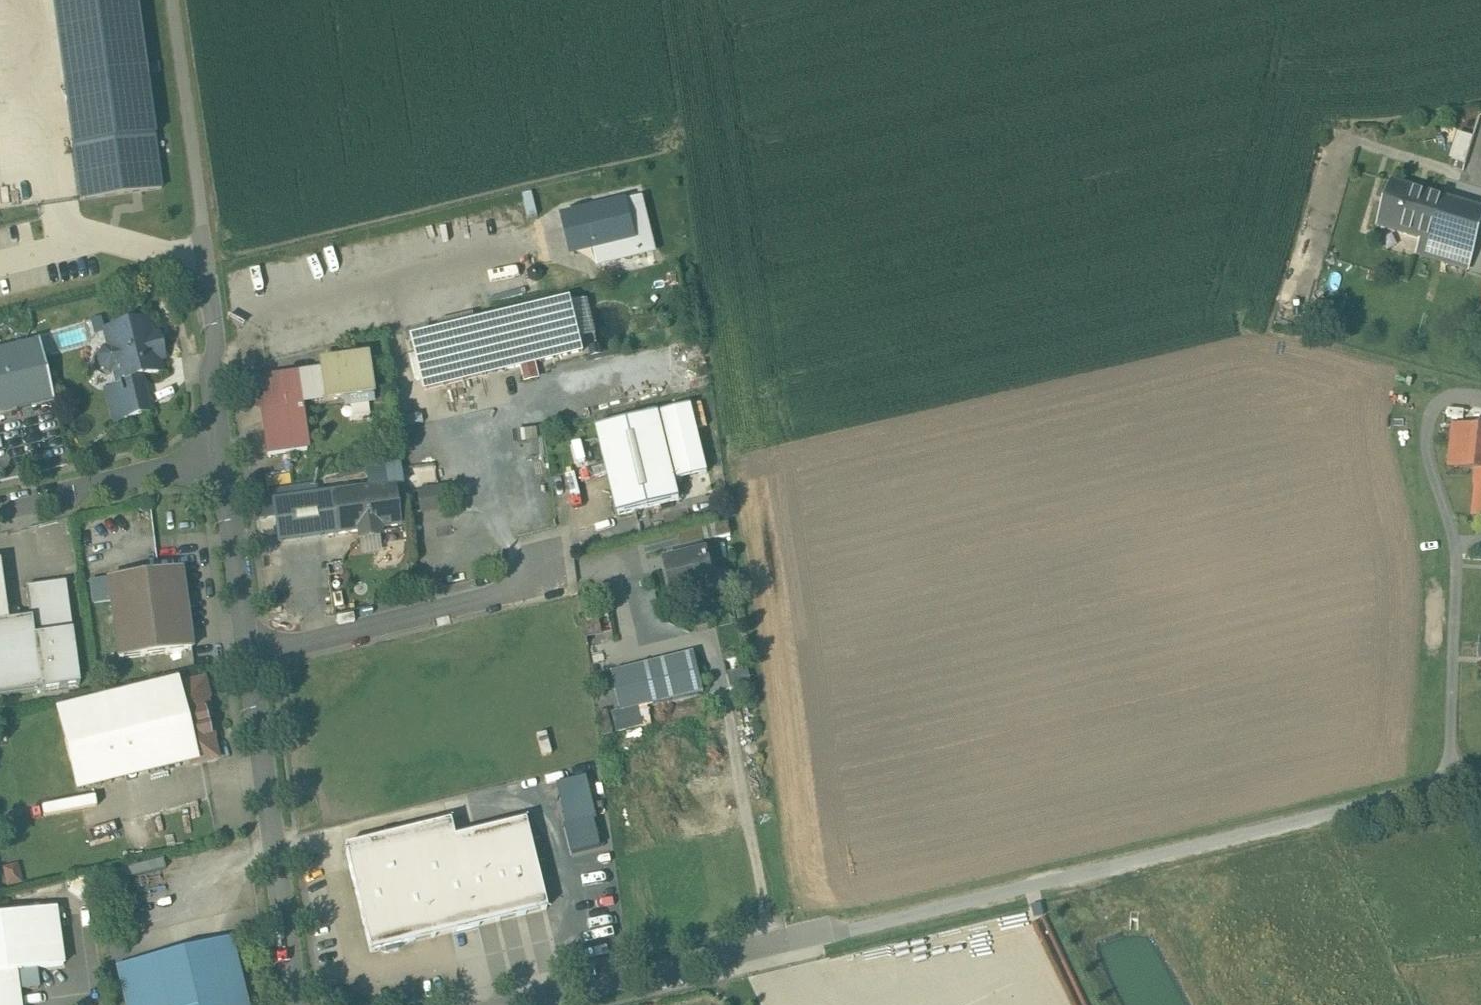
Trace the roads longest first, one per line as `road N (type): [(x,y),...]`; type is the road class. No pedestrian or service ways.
road 1 (unclassified): [(1480,770),(771,941)]
road 2 (unclassified): [(170,0),(215,334),(209,366),(221,454)]
road 3 (unclassified): [(249,659),(300,1004)]
road 4 (unclassified): [(249,659),(544,579)]
road 5 (residential): [(771,941),(510,1004)]
road 6 (unclassified): [(221,454),(0,510)]
road 7 (unclassified): [(221,454),(249,659)]

